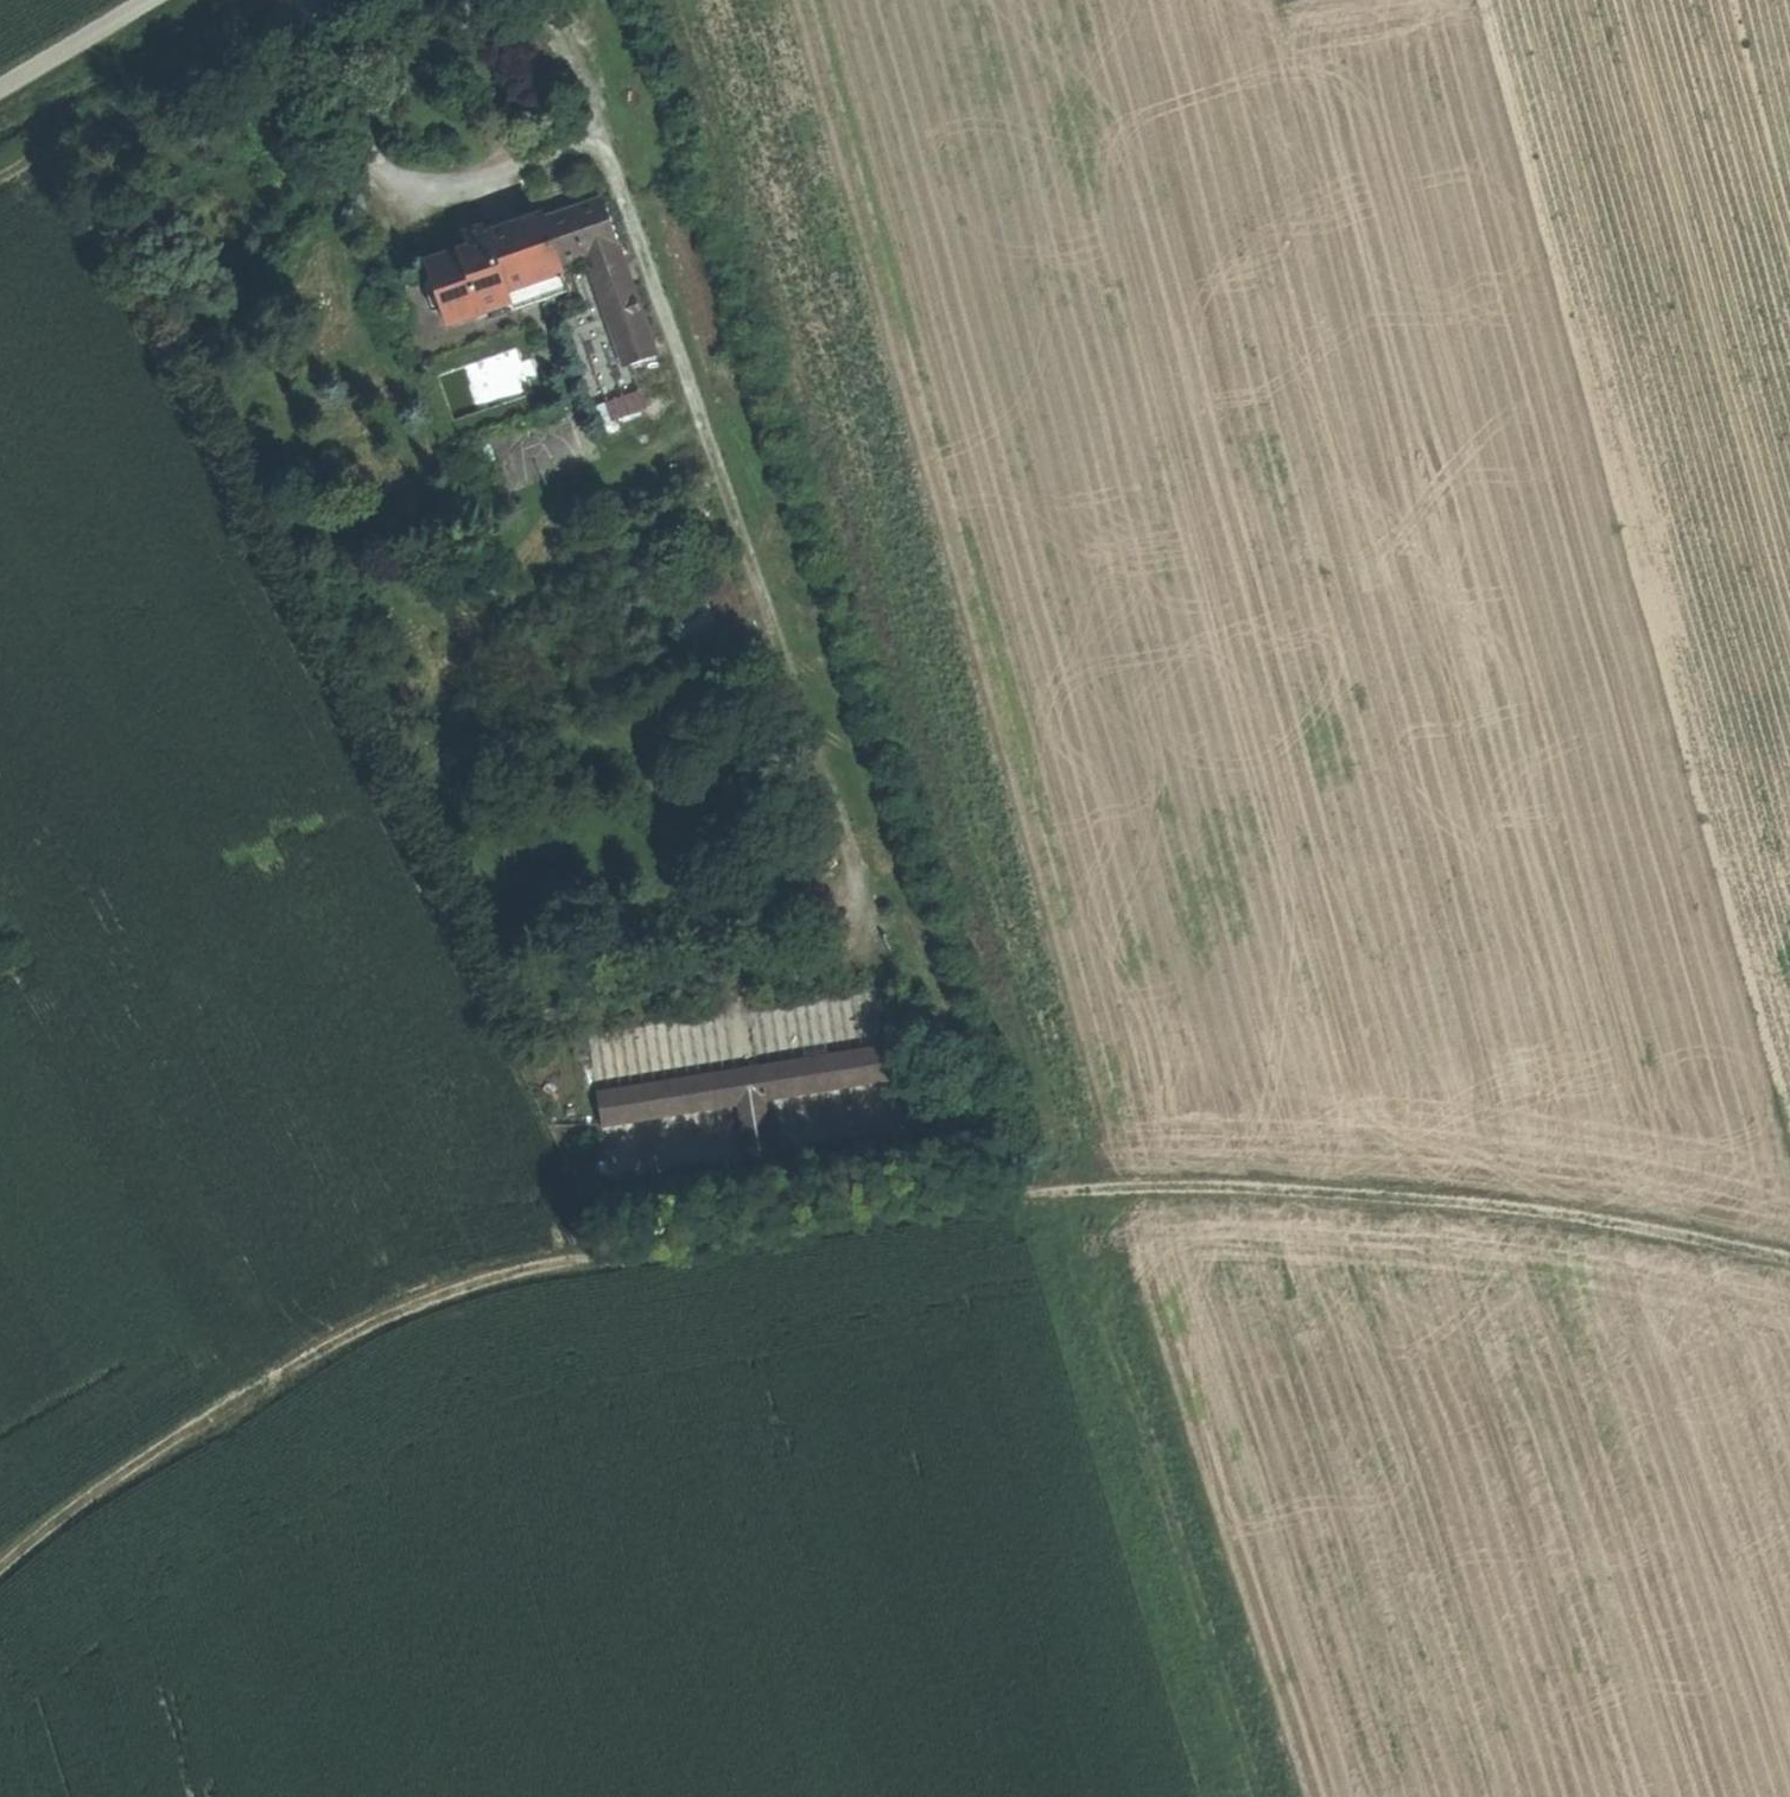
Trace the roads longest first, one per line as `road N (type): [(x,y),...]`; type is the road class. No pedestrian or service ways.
road 1 (track): [(1789,1249),(1532,1193),(996,1187),(529,1252),(219,1410),(0,1578)]
road 2 (track): [(315,0),(0,184)]

